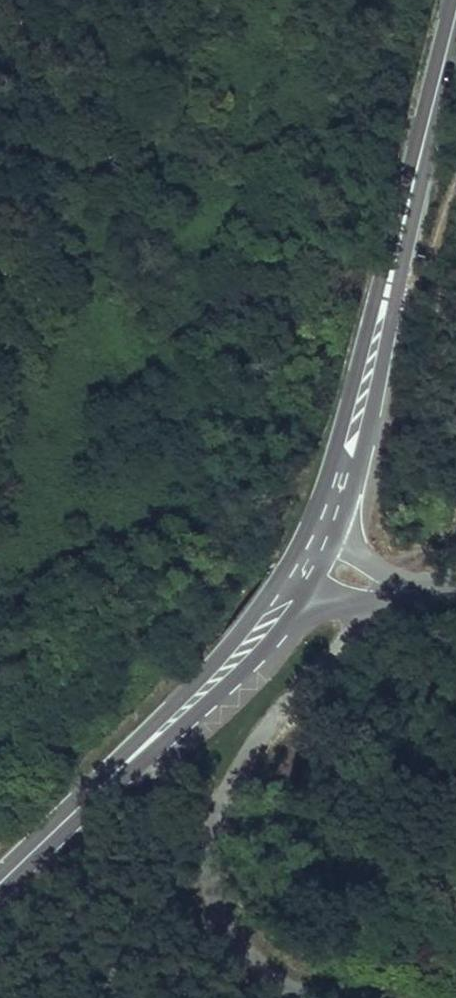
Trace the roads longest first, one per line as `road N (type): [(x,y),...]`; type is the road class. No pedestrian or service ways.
road 1 (residential): [(356,997),(310,986),(241,946),(216,905),(208,842),(241,767),(351,631),(361,605)]
road 2 (secondary): [(426,133),(337,448),(297,552)]
road 3 (secondary): [(335,538),(370,436),(426,133)]
road 4 (secondary): [(297,552),(230,645),(59,826)]
road 5 (secondary): [(59,826),(204,711),(306,596)]
road 6 (secondary): [(426,133),(455,15)]

